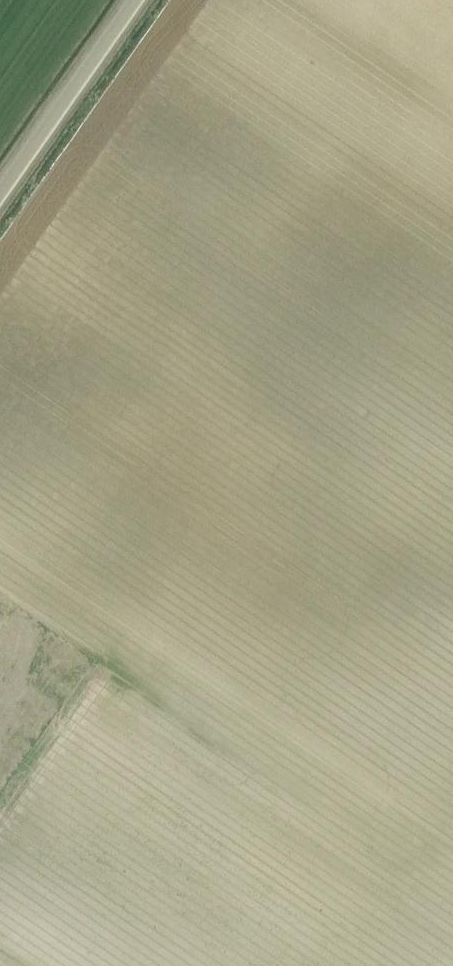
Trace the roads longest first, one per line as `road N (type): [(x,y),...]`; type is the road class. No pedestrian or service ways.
road 1 (tertiary): [(0,188),(132,0)]

